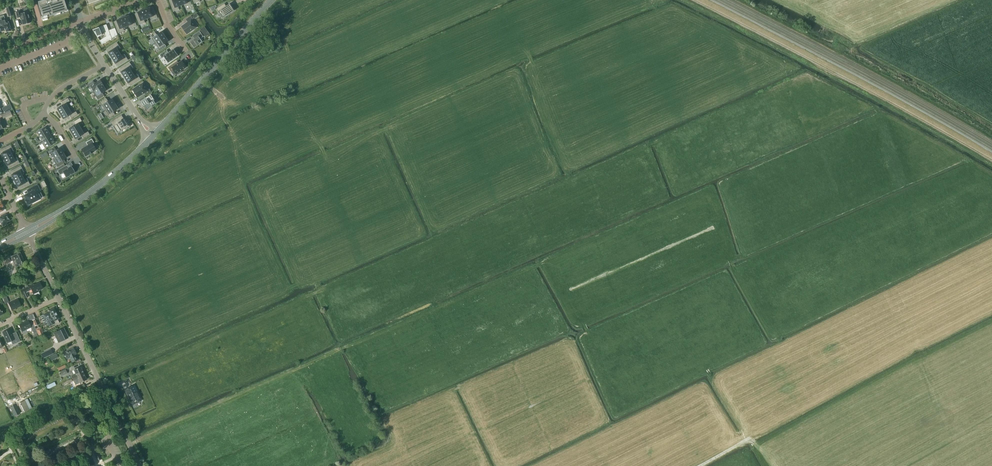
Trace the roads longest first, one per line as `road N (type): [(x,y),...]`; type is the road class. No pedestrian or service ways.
road 1 (track): [(991,160),(694,0)]
road 2 (unclassified): [(140,465),(59,296)]
road 3 (secondary): [(154,135),(271,0)]

